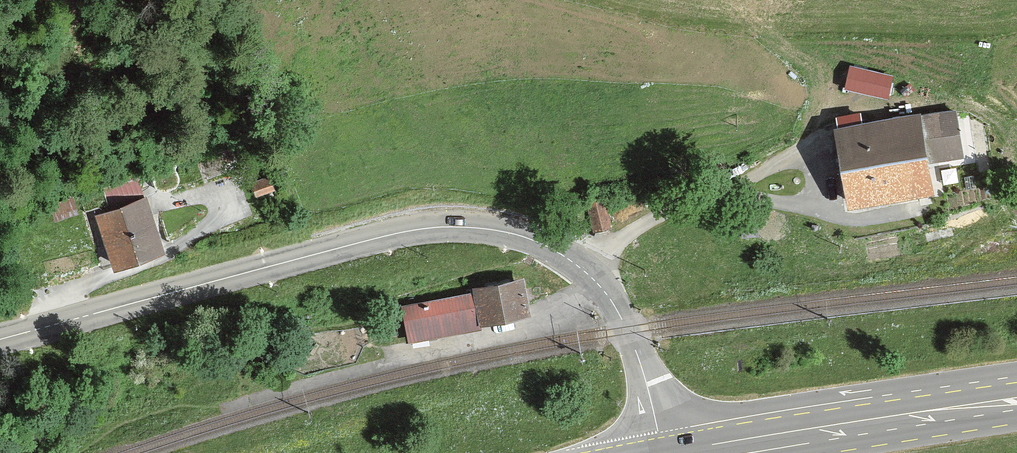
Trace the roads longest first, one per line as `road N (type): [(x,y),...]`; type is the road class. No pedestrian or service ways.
road 1 (tertiary): [(663,452),(639,357),(614,303),(578,264),(508,234),(425,228),(0,340)]
road 2 (primary): [(1016,403),(698,452)]

